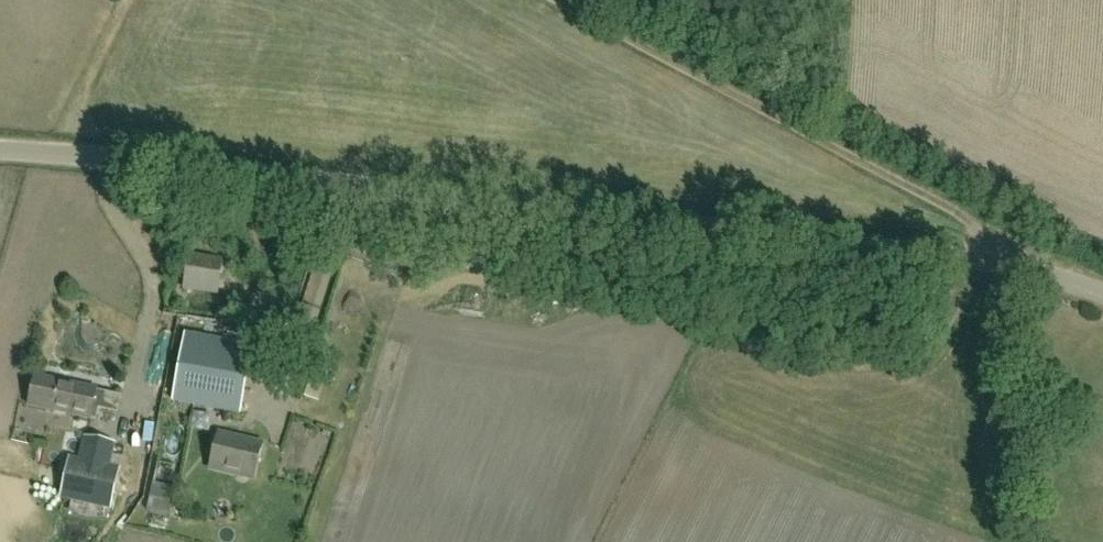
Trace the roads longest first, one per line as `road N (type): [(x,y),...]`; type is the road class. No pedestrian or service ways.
road 1 (unclassified): [(0,151),(942,255),(1102,294)]
road 2 (track): [(1007,267),(970,219),(557,0)]

